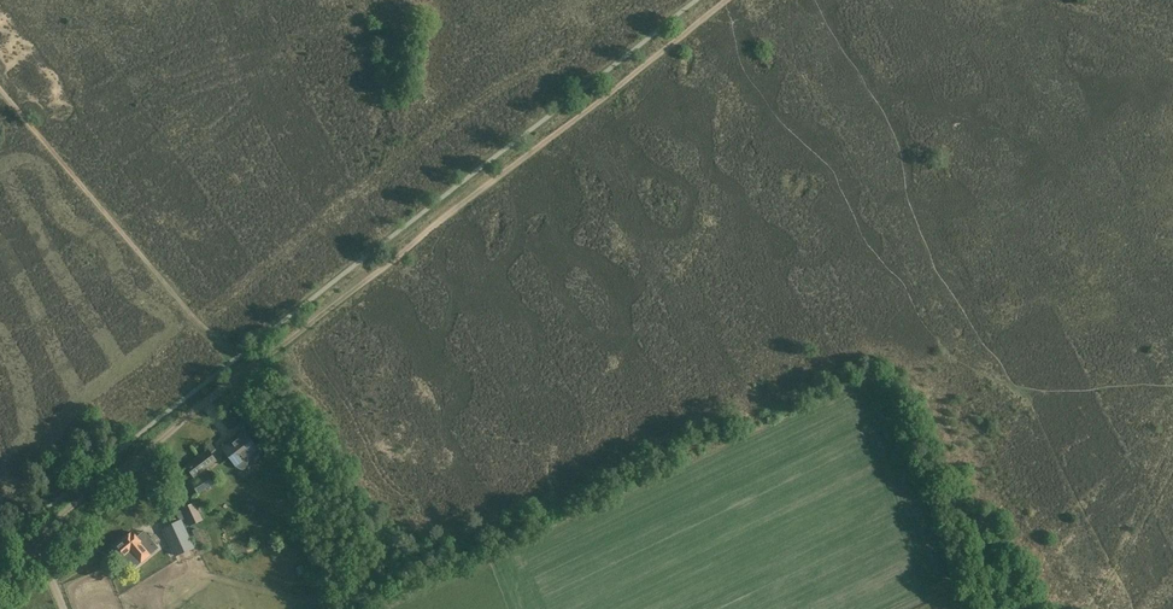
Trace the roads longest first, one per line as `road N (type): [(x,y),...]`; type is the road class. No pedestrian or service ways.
road 1 (track): [(245,373),(726,0)]
road 2 (track): [(0,88),(245,373)]
road 3 (track): [(0,569),(245,373)]

